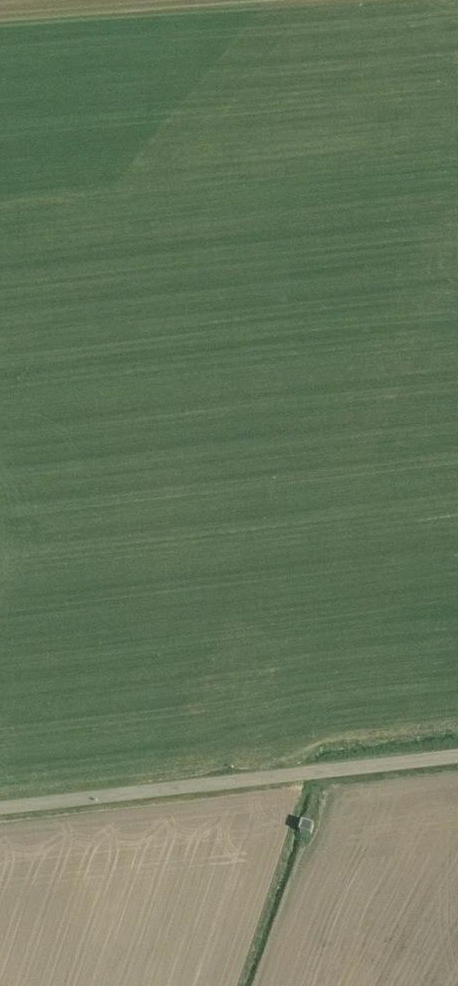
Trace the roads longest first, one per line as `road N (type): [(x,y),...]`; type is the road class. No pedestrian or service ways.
road 1 (unclassified): [(0,806),(457,753)]

